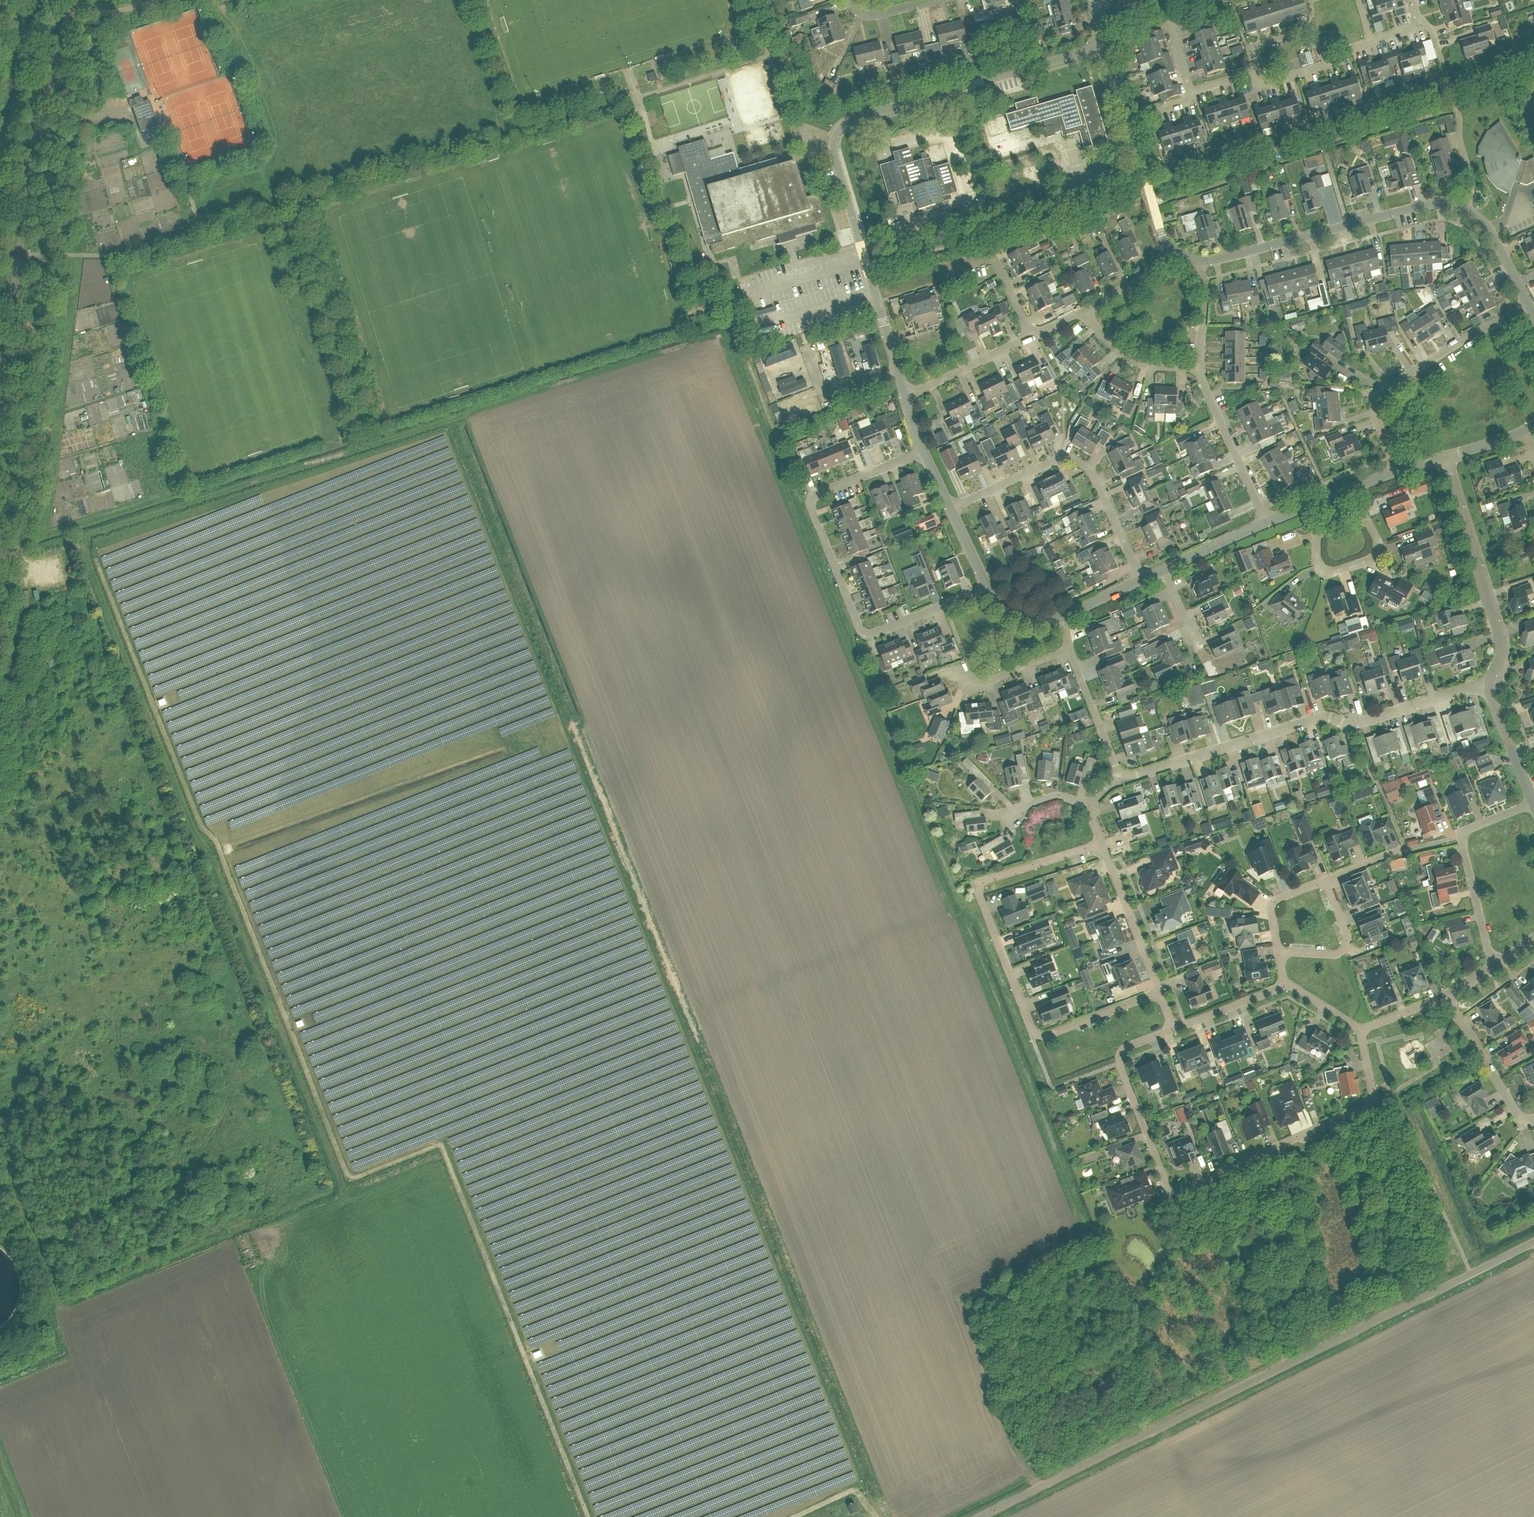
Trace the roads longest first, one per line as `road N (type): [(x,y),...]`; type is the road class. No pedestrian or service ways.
road 1 (unclassified): [(978,1516),(1533,1244)]
road 2 (residential): [(1173,1030),(1122,1050),(1119,1061),(1171,1192),(1366,1108),(1373,1097),(1362,1032)]
road 3 (residential): [(1158,991),(1038,1037),(980,894),(991,879),(1102,844)]
road 4 (residential): [(865,259),(832,145),(838,130),(1108,46)]
road 5 (unclassified): [(0,398),(30,179),(74,0)]
road 6 (residential): [(988,589),(876,633),(858,625),(813,500),(924,452)]
road 7 (residential): [(1119,779),(1319,718),(1356,724),(1490,686)]
road 8 (residential): [(1142,581),(1100,487),(1078,463),(1052,461),(951,508)]
road 9 (residential): [(1465,207),(1435,204),(1201,263)]
road 10 (residential): [(1394,474),(1376,418),(1383,392),(1529,306)]
road 11 (residential): [(1490,686),(1500,645),(1441,459)]
road 12 (residential): [(1493,965),(1462,837),(1533,803)]
road 13 (residential): [(1337,515),(1364,519),(1378,543),(1372,560),(1323,572),(1317,537),(1324,526)]
road 14 (residential): [(1266,524),(1200,369)]
road 15 (residential): [(1158,991),(1102,844)]
road 16 (residential): [(1447,994),(1517,1114),(1533,1118)]
road 17 (residential): [(865,259),(905,398)]
road 18 (residential): [(905,398),(1031,337)]
road 19 (residential): [(1171,250),(1128,117)]
road 20 (residential): [(1119,779),(1070,649)]
road 21 (residential): [(1200,369),(1132,361),(1083,312)]
road 22 (residential): [(1070,649),(963,691),(954,671)]
road 23 (residential): [(1279,952),(1328,955),(1344,947),(1326,881)]
road 24 (residential): [(1031,337),(994,261),(944,270)]
road 25 (residential): [(1324,69),(1310,29),(1246,48),(1253,73)]
road 26 (residential): [(1533,802),(1490,686)]
road 27 (residential): [(1285,984),(1173,1030)]

